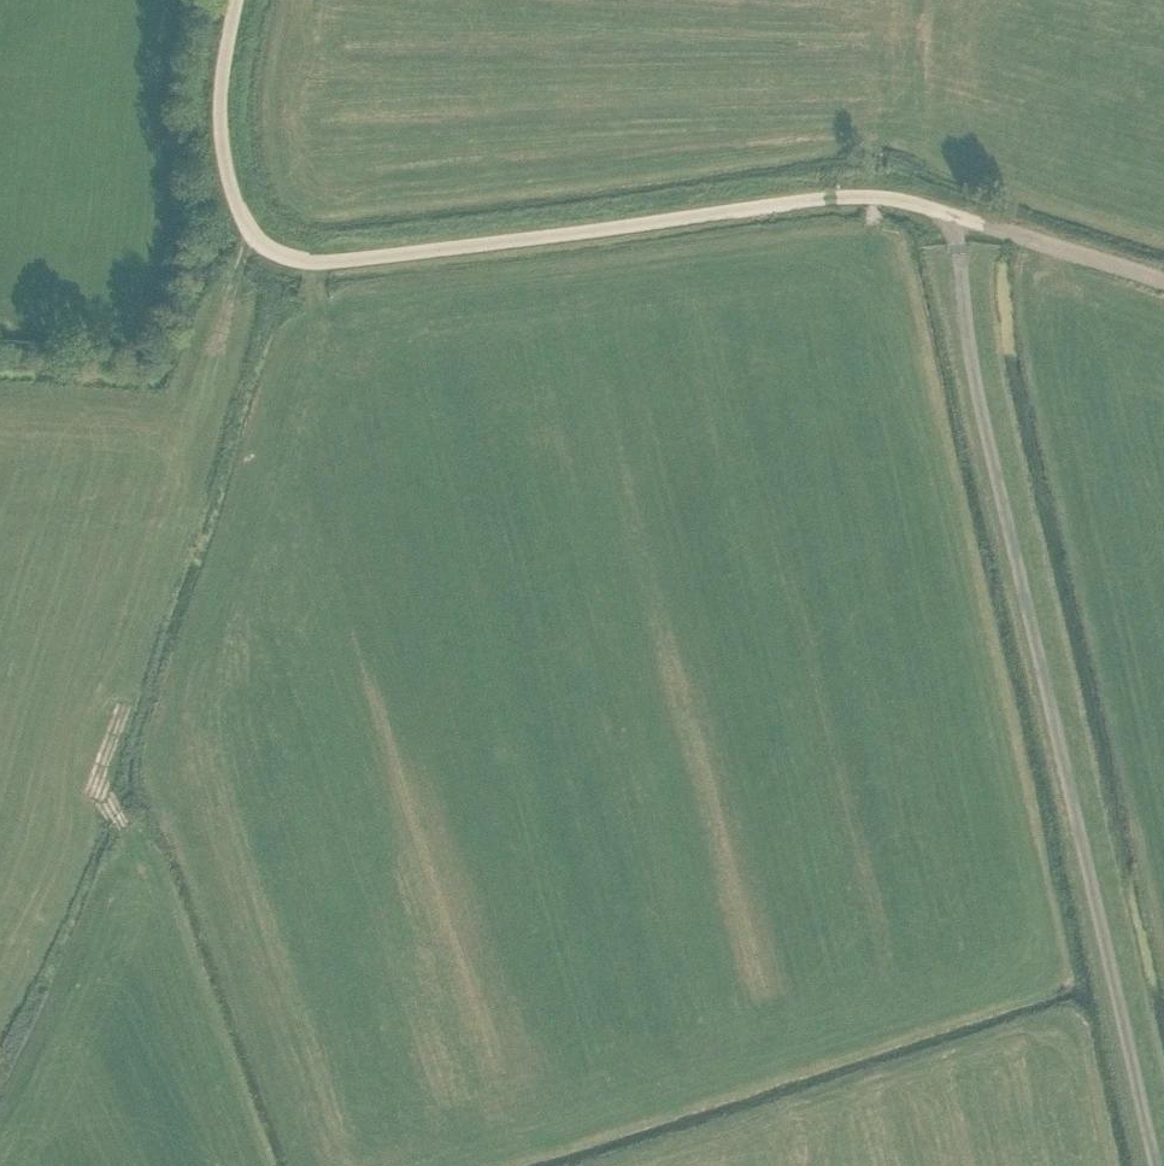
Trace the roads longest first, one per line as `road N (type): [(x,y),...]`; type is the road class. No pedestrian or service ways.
road 1 (unclassified): [(1163,287),(910,204),(853,198),(340,272),(281,258),(253,237),(232,179),(230,117),(247,0)]

